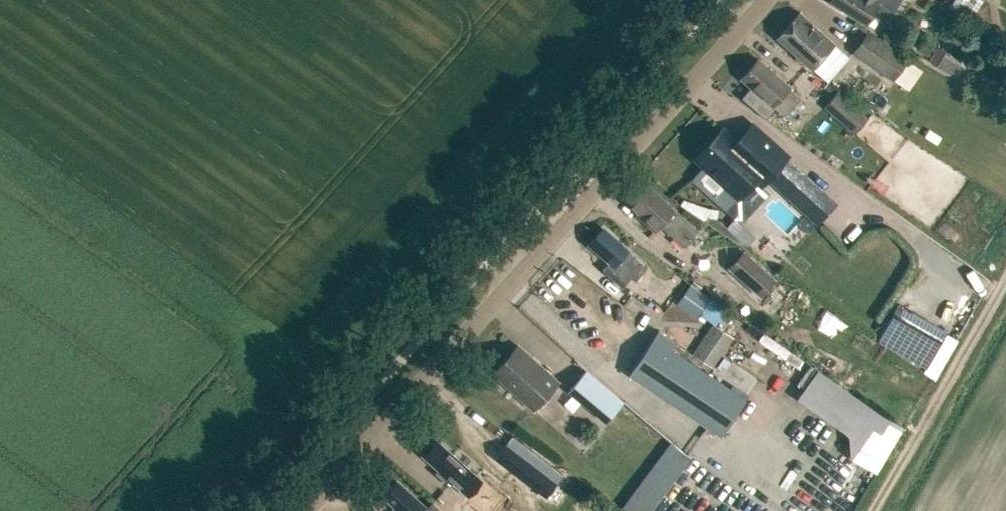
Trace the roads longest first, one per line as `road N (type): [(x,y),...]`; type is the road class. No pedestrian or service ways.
road 1 (unclassified): [(303,510),(762,0)]
road 2 (track): [(1005,271),(873,510)]

